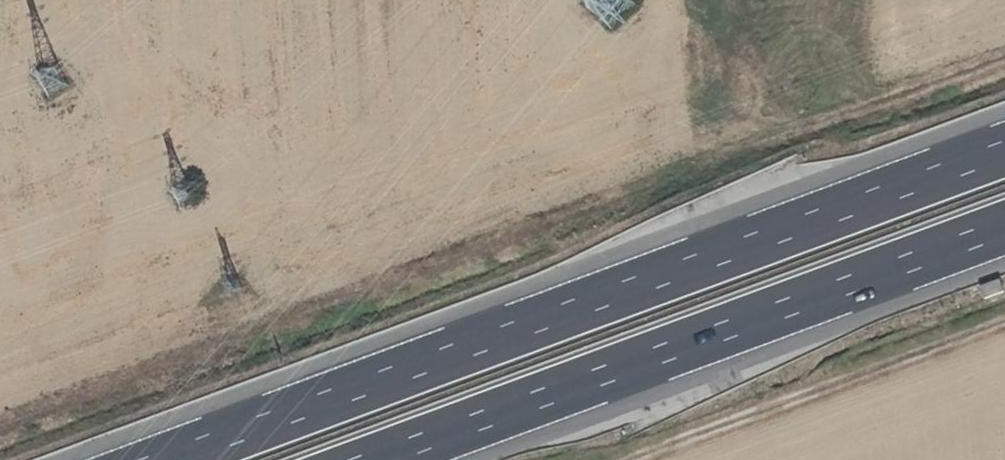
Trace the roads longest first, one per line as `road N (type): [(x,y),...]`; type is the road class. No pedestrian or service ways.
road 1 (track): [(1004,59),(522,243),(280,308),(214,334),(144,377),(0,430)]
road 2 (motorway): [(1004,152),(171,459)]
road 3 (motorway): [(385,459),(1004,230)]
road 4 (track): [(632,459),(1004,321)]

